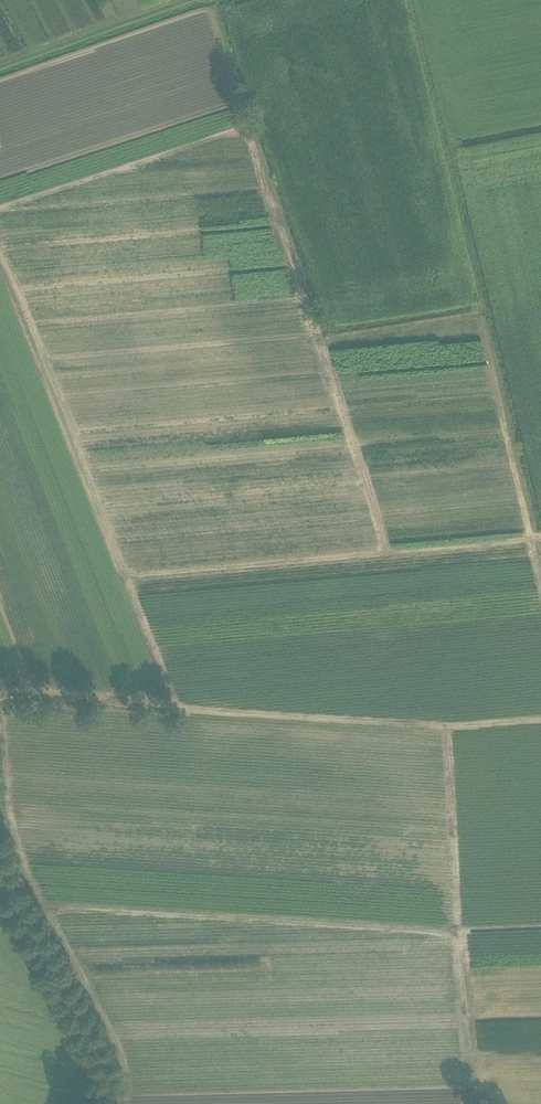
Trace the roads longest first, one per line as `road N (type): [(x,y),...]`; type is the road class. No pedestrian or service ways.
road 1 (track): [(110,1103),(99,1053),(0,859)]

